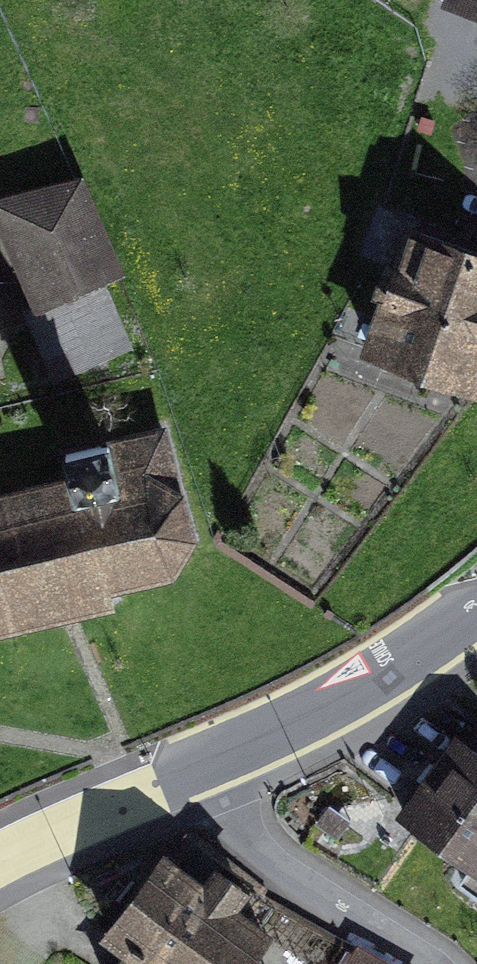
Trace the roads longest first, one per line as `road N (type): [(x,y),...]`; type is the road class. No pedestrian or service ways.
road 1 (residential): [(204,761),(223,818),(297,878),(434,963)]
road 2 (tertiary): [(204,761),(369,685),(476,605)]
road 3 (tertiary): [(0,849),(204,761)]

